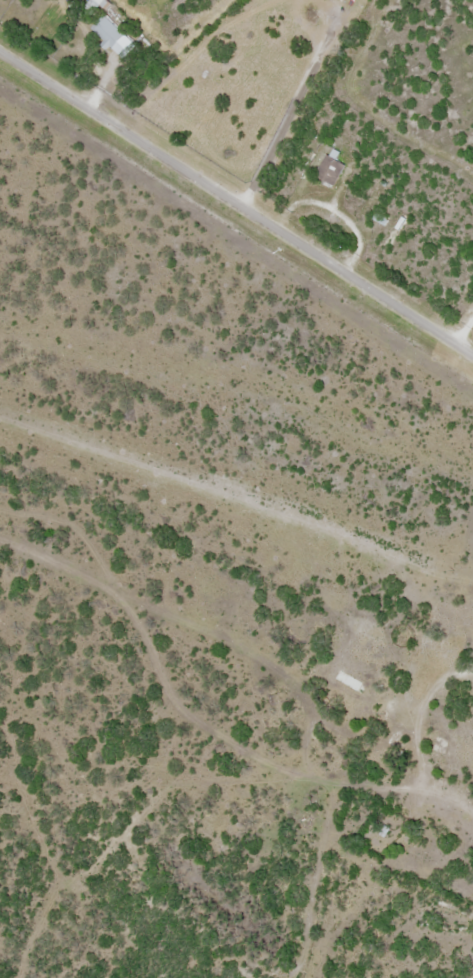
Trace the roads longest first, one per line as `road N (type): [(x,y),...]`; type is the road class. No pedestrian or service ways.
road 1 (residential): [(472,356),(0,51)]

